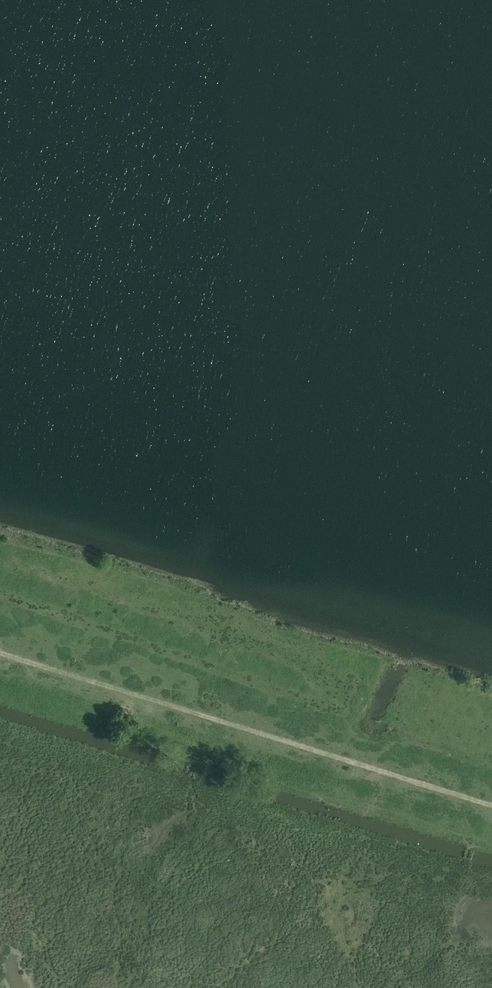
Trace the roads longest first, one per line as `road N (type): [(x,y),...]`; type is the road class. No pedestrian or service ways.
road 1 (track): [(0,653),(491,805)]

